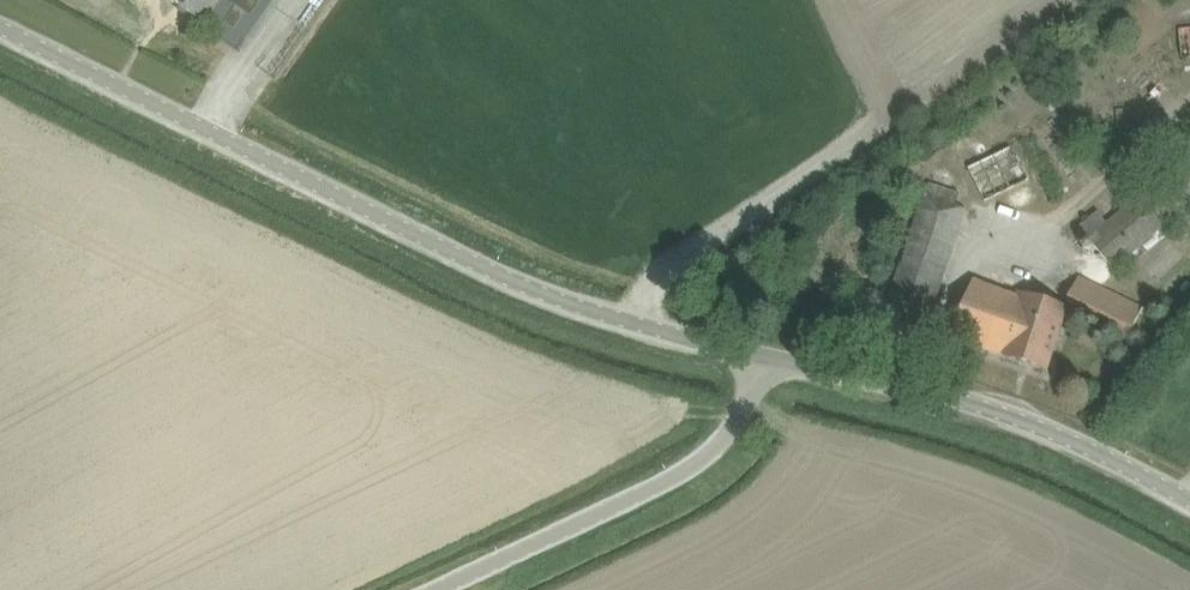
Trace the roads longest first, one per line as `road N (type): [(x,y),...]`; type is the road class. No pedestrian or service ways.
road 1 (unclassified): [(773,360),(573,308),(0,32)]
road 2 (unclassified): [(1189,499),(1098,449),(915,385),(773,360)]
road 3 (unclassified): [(438,589),(710,455),(737,430),(773,360)]

